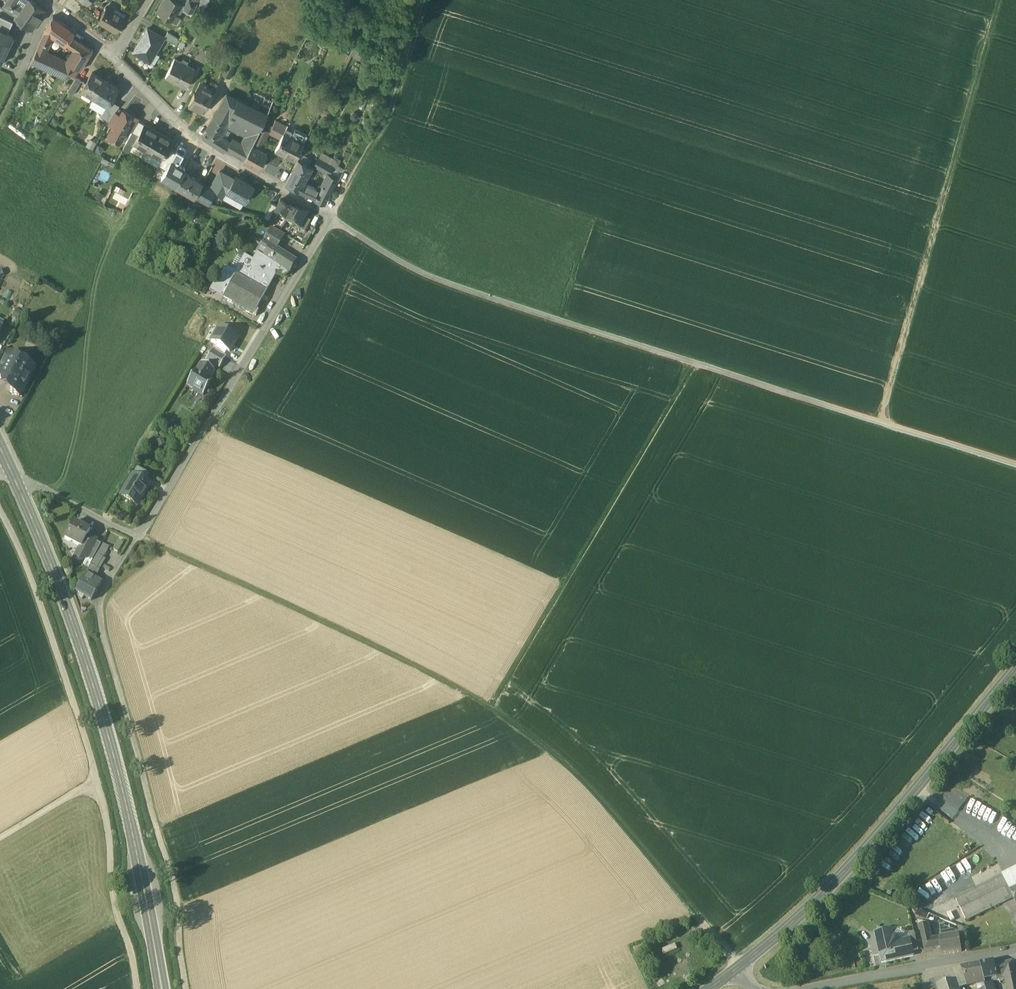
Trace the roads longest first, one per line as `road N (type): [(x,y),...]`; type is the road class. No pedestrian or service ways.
road 1 (track): [(188,988),(174,876),(100,614),(106,585),(139,536),(439,680),(531,736),(592,787),(739,967)]
road 2 (track): [(427,0),(384,126),(330,217),(448,283),(1015,465)]
road 3 (secondary): [(14,476),(78,635),(137,845),(163,988)]
road 4 (residential): [(14,476),(139,536),(330,217)]
road 5 (track): [(0,511),(27,568),(96,782),(137,988)]
road 6 (track): [(879,422),(998,0)]
road 7 (tertiary): [(1015,666),(828,891),(739,967)]
road 8 (track): [(491,708),(698,364)]
road 9 (residential): [(112,60),(206,150),(330,217)]
road 10 (residential): [(1015,953),(810,988)]

